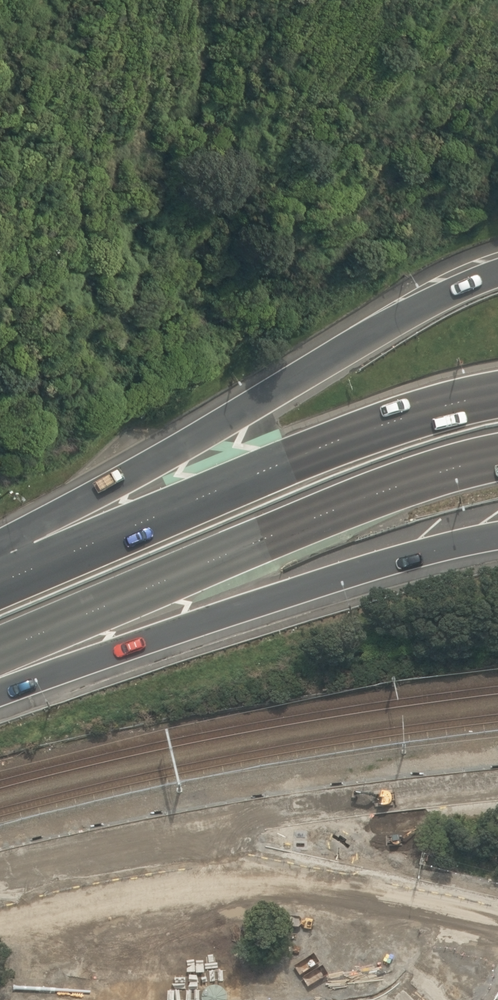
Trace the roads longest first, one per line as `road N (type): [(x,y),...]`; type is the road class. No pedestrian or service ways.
road 1 (trunk): [(0,557),(417,308),(497,273)]
road 2 (trunk): [(497,460),(381,494),(0,652)]
road 3 (trunk): [(0,583),(345,440),(497,394)]
road 4 (trunk): [(497,544),(0,694)]

